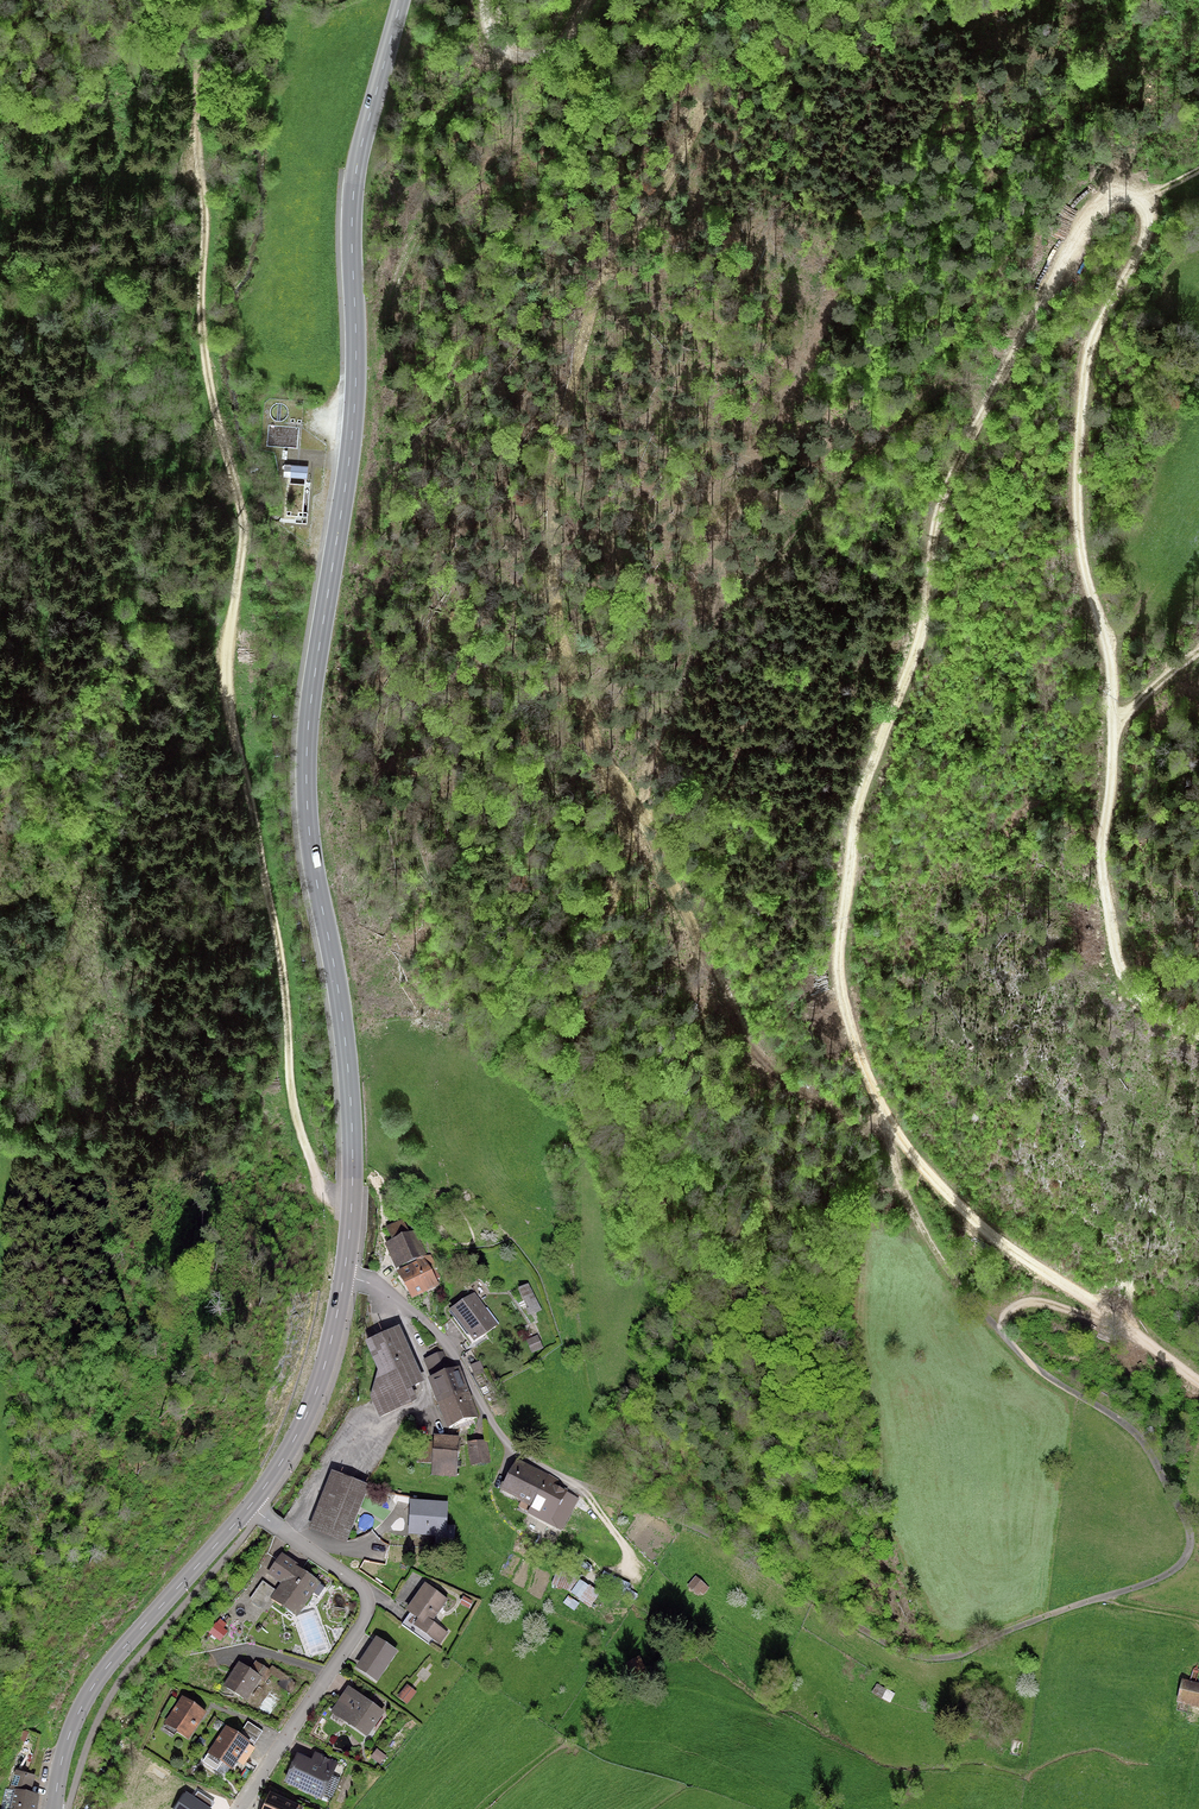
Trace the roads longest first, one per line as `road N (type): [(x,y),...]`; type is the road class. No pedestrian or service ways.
road 1 (track): [(1198,1382),(1038,1272),(933,1182),(887,1126),(844,1011),(840,930),(863,787),(922,625),(934,508),(1095,209),(1144,199)]
road 2 (track): [(352,1211),(317,1176),(299,1128),(285,978),(229,716),(241,521),(204,349),(206,198),(191,0)]
road 3 (track): [(887,1126),(932,1254),(1018,1354),(1139,1437),(1186,1530),(1188,1556),(1154,1581),(964,1653),(927,1658),(906,1654),(706,1531),(586,1492)]
road 4 (tertiary): [(346,1273),(351,1125),(305,793),(309,697),(354,418),(356,169)]
road 5 (track): [(1144,199),(1140,251),(1088,361),(1078,521),(1109,657),(1115,725),(1102,870),(1117,964),(1143,999),(1198,1034)]
road 6 (residential): [(249,1509),(368,1601),(364,1621),(240,1808)]
road 7 (tertiary): [(54,1808),(71,1729),(99,1676),(249,1509)]
road 8 (residential): [(586,1492),(508,1447),(449,1346),(378,1286),(346,1273)]
road 9 (tertiary): [(249,1509),(308,1420),(346,1273)]
road 10 (track): [(1095,209),(1129,106),(1179,0)]
road 11 (tertiary): [(401,0),(356,169)]
road 12 (track): [(1018,1354),(1005,1335),(1003,1318),(1013,1308),(1033,1303),(1121,1323)]
road 13 (track): [(487,0),(500,48),(529,57),(557,47),(586,0)]

